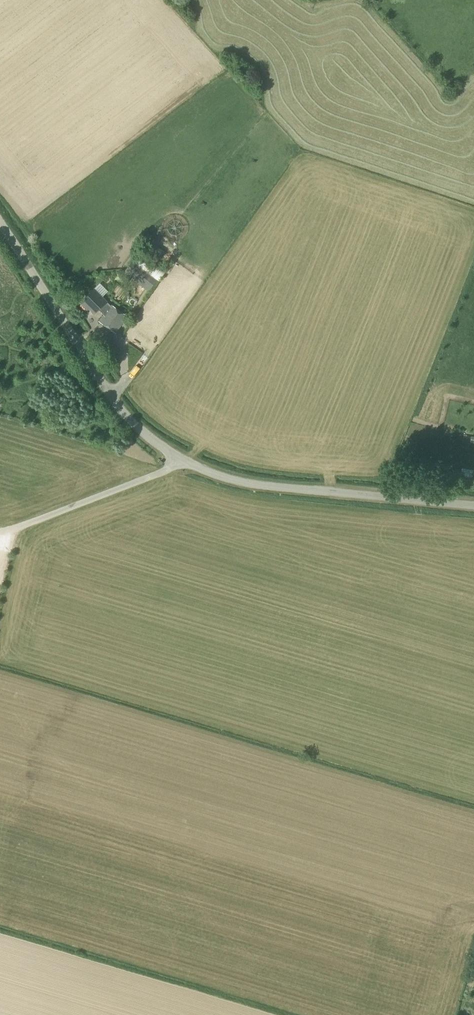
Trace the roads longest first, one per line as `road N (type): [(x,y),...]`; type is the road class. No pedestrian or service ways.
road 1 (unclassified): [(473,506),(235,481),(173,456),(111,397),(0,223)]

